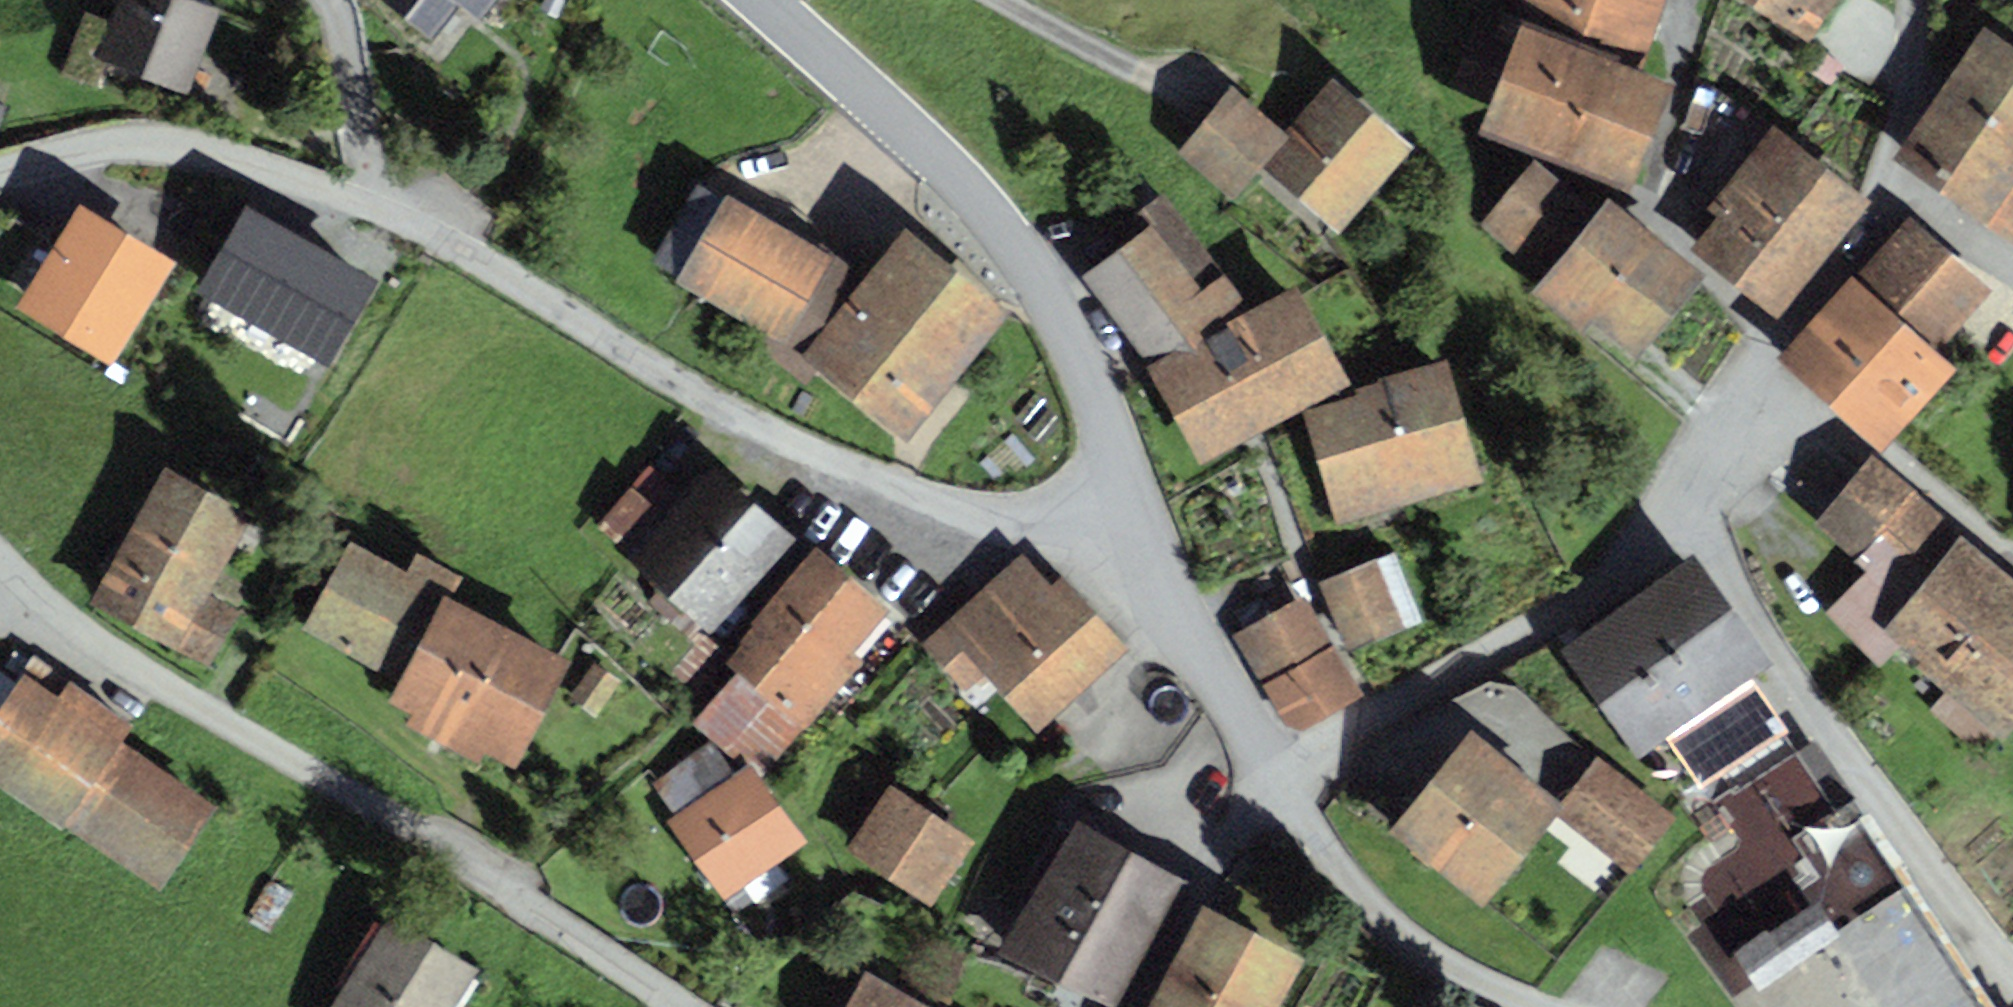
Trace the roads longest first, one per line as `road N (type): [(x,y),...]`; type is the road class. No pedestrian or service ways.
road 1 (residential): [(1133,559),(840,464),(690,392),(467,251),(376,206)]
road 2 (residential): [(0,547),(121,673),(671,1006)]
road 3 (tertiary): [(1133,559),(1103,410),(1008,233),(762,0)]
road 4 (residential): [(1690,508),(1844,735),(2012,961)]
road 5 (residential): [(1277,763),(1340,751),(1606,586),(1690,508)]
road 6 (residential): [(1767,382),(1863,234),(1882,186),(1912,55),(1912,0)]
road 7 (residential): [(1277,763),(1343,868),(1450,959),(1570,1006)]
road 8 (residential): [(376,206),(236,156),(127,152),(0,179)]
road 9 (residential): [(1767,382),(2012,554)]
road 10 (unclassified): [(1148,1006),(1277,763)]
road 11 (tertiary): [(1277,763),(1133,559)]
road 12 (residential): [(334,0),(376,206)]
road 13 (residential): [(1014,0),(1190,86)]
road 14 (residential): [(1690,508),(1767,382)]

